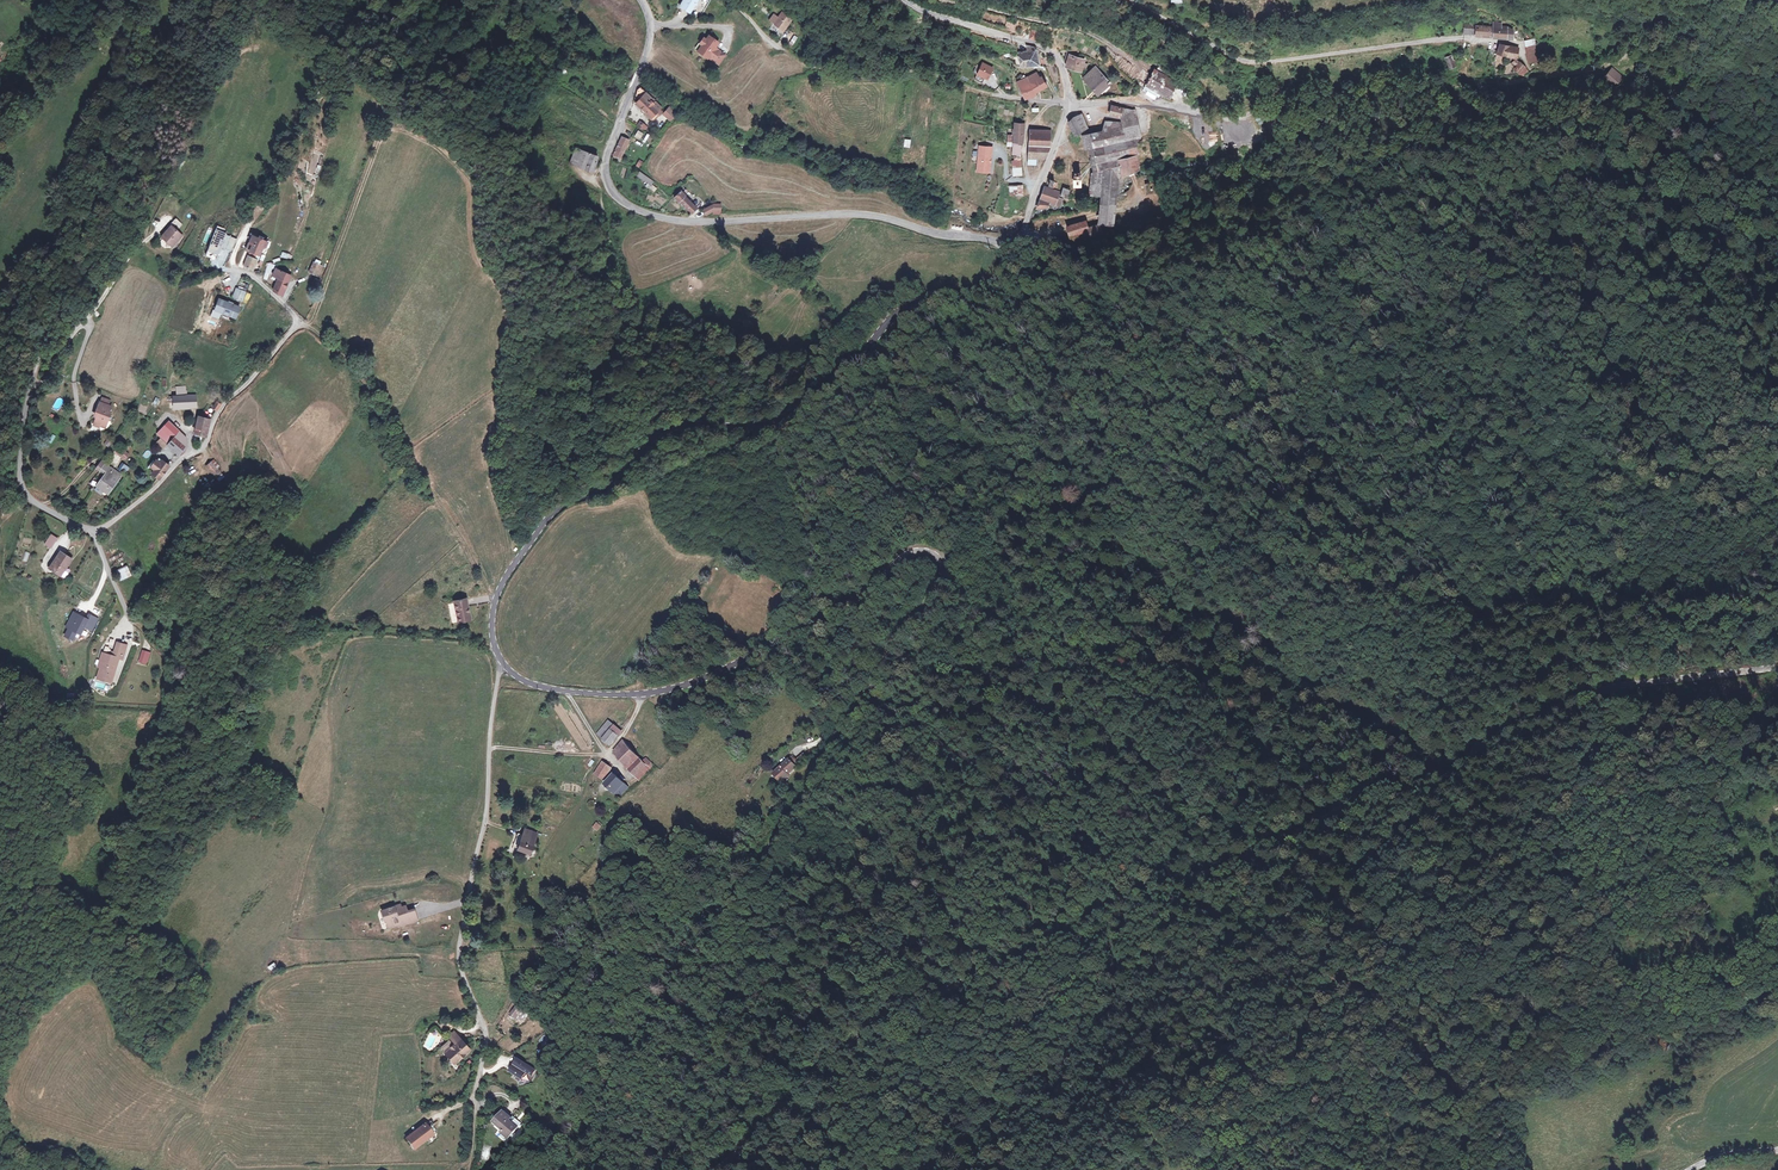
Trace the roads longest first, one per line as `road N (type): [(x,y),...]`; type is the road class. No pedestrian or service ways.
road 1 (unclassified): [(501,662),(521,679),(566,691),(664,691),(778,645),(913,551),(932,553),(942,564),(940,589),(899,639),(569,1169)]
road 2 (unclassified): [(713,1169),(859,1039),(912,1005),(1144,891),(1263,847),(1353,798),(1427,773),(1525,718),(1620,682),(1777,666)]
road 3 (unclassified): [(1002,242),(1005,270),(992,281),(898,312),(840,379),(773,421),(675,423),(650,436),(615,482),(553,512),(495,599),(491,628),(501,662)]
road 4 (track): [(299,322),(327,307),(355,269),(399,205),(414,162),(432,160),(452,172),(468,247),(497,294),(486,455),(509,571)]
road 5 (unclassified): [(641,0),(650,34),(607,155),(607,180),(622,201),(683,221),(879,216),(1002,242)]
road 6 (unclassified): [(470,1169),(486,1037),(459,953),(486,816),(501,662)]
road 7 (track): [(1200,113),(1604,66),(1626,56),(1625,30),(1600,0)]
road 8 (unclassified): [(147,0),(102,212),(46,338),(30,394)]
road 9 (unclassified): [(93,531),(201,449),(215,417),(299,322),(253,276),(234,269)]
road 10 (unclassified): [(1129,0),(1246,63),(1463,37)]
road 11 (track): [(946,0),(1079,27),(1151,69)]
road 12 (track): [(784,50),(815,68),(913,70),(992,94)]
road 13 (unclassified): [(1071,104),(1055,53),(904,0)]
road 14 (track): [(489,750),(607,755),(566,691)]
road 15 (residential): [(30,394),(139,242)]
road 16 (unclassified): [(30,394),(20,471),(26,494),(93,531)]
road 17 (unclassified): [(1002,242),(1023,231),(1071,104)]
road 18 (track): [(1626,56),(1692,73),(1740,74),(1777,91)]
road 19 (residential): [(1071,104),(1200,113)]

